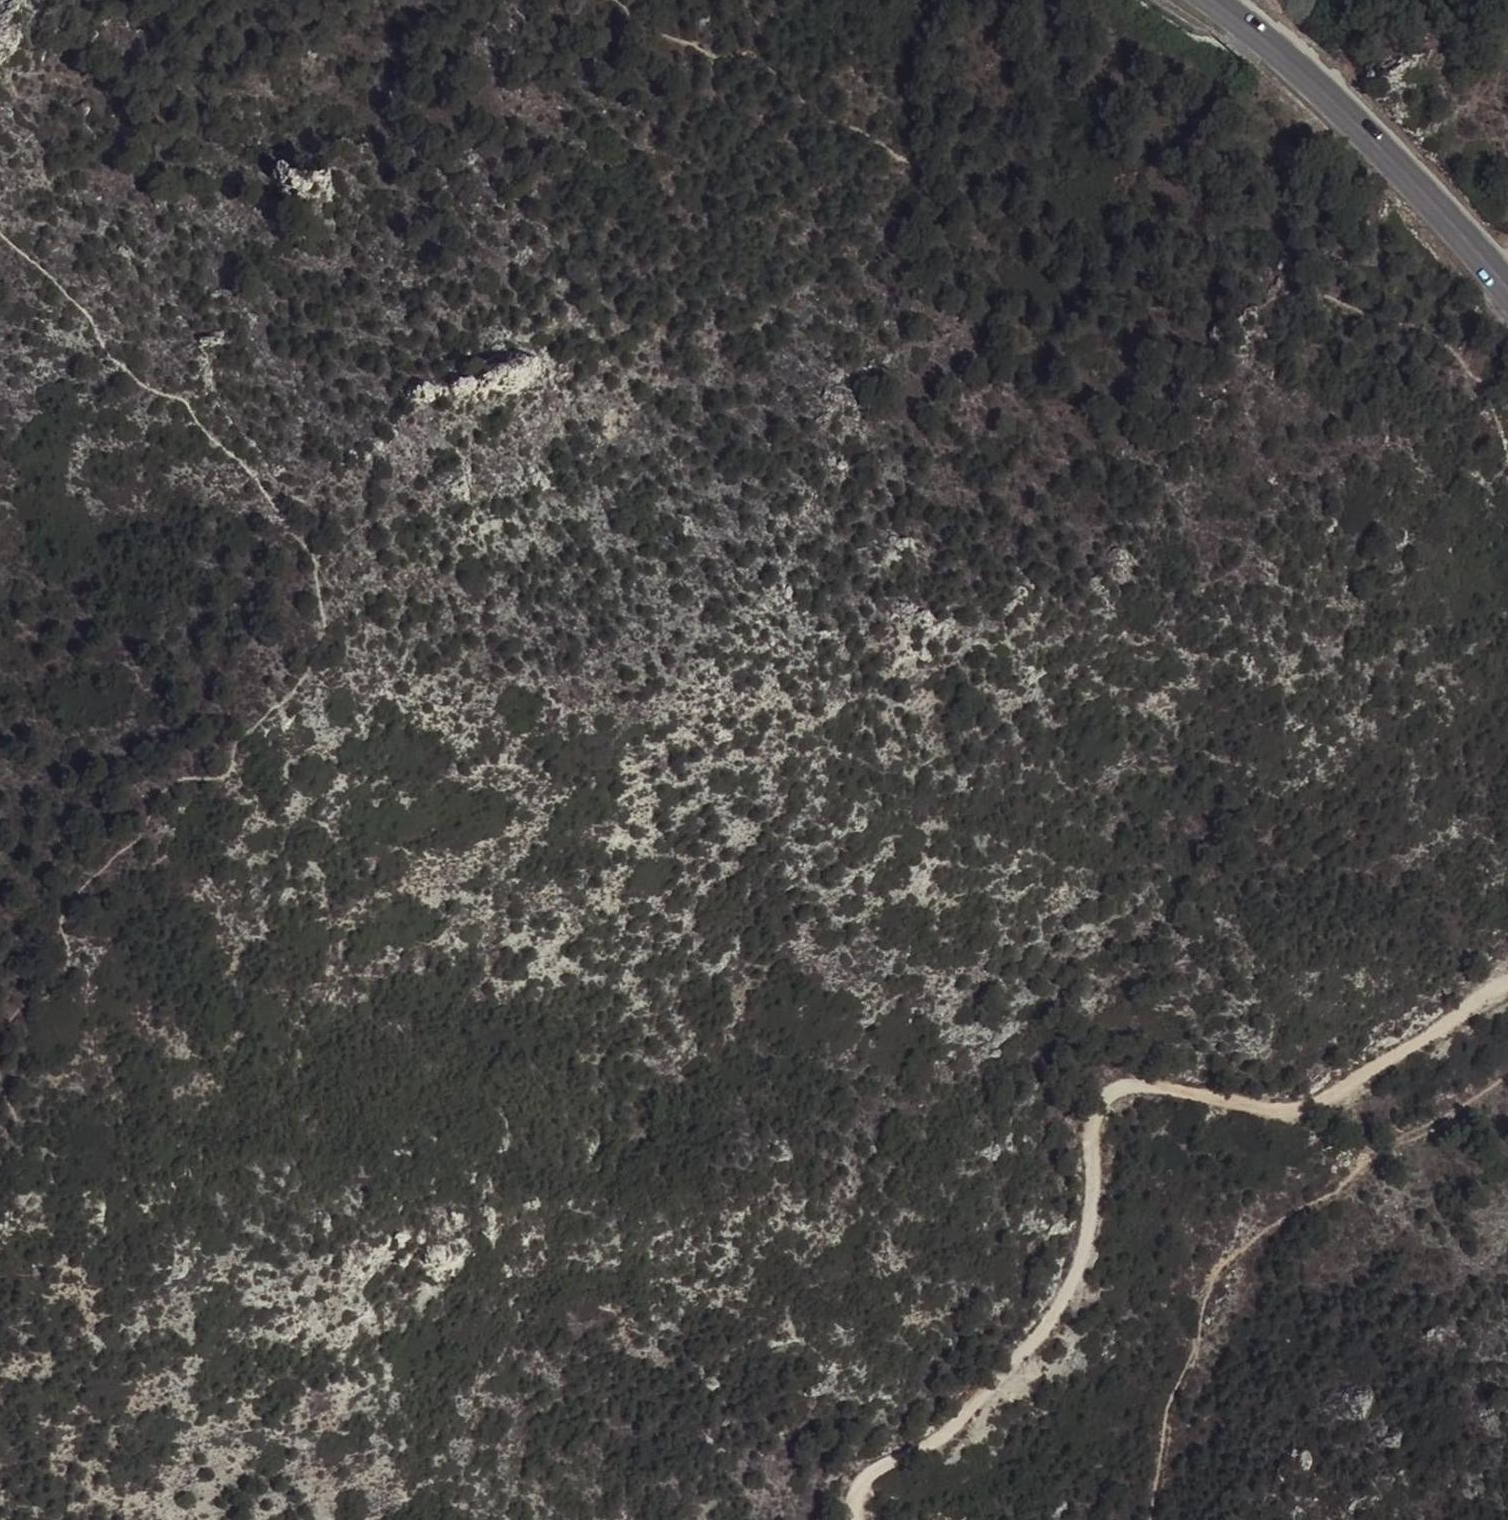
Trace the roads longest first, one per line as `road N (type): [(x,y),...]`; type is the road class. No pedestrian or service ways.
road 1 (track): [(866,1519),(879,1478),(1080,1293),(1107,1194),(1112,1108),(1122,1090),(1148,1085),(1287,1107),(1381,1069),(1507,992)]
road 2 (primary): [(1216,0),(1396,161),(1507,290)]

